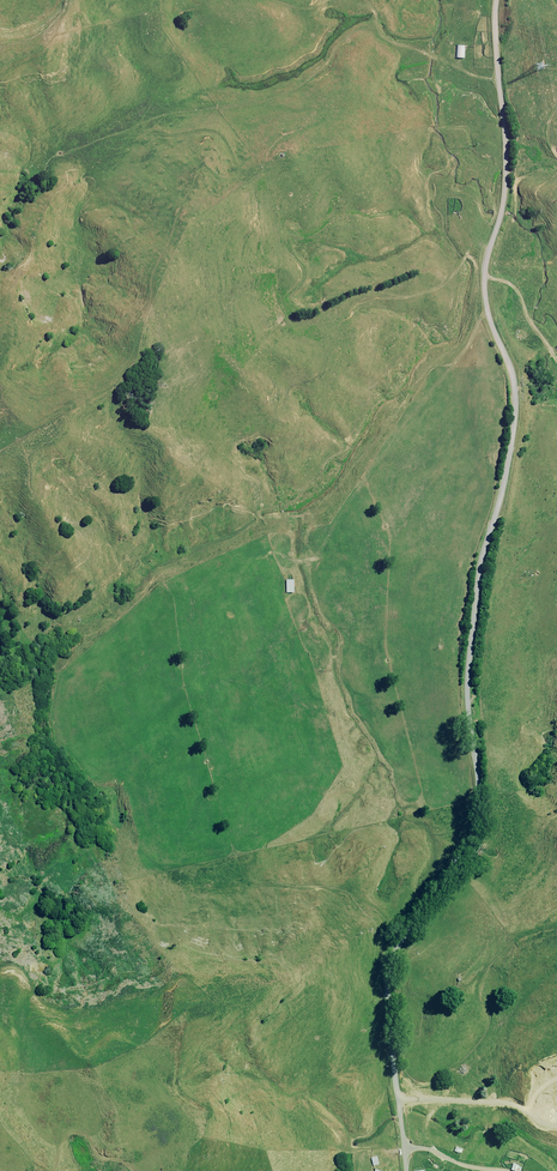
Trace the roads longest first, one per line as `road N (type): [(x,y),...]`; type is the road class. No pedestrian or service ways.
road 1 (unclassified): [(406,1170),(390,970),(474,827),(468,672),(479,570),(512,433),(511,376),(485,298),(506,184),(496,0)]
road 2 (track): [(344,0),(373,10),(380,33),(395,44),(499,80)]

